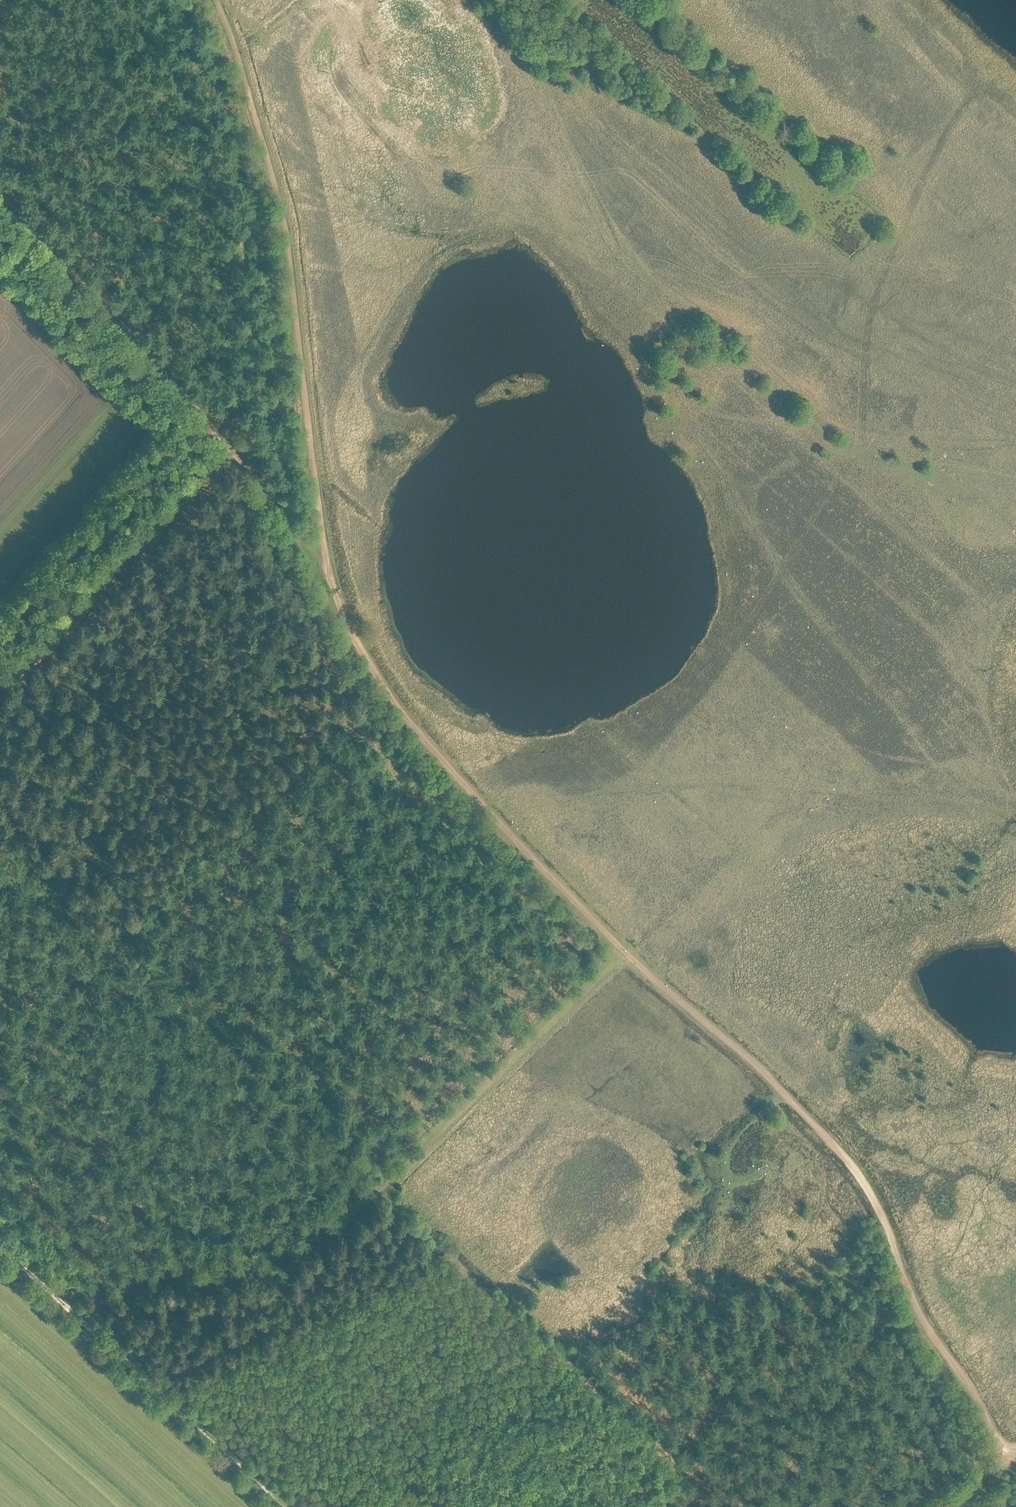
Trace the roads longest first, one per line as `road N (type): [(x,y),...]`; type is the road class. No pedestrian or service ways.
road 1 (track): [(219,0),(284,216),(331,585),(380,683),(478,801),(623,953),(781,1089),(857,1171),(888,1219),(930,1327),(1010,1456)]
road 2 (track): [(53,1293),(131,1273),(236,1267),(347,1218),(623,953)]
road 3 (track): [(331,585),(224,447),(0,204)]
road 4 (track): [(289,1506),(0,1245)]
road 5 (track): [(0,664),(85,591),(224,447)]

